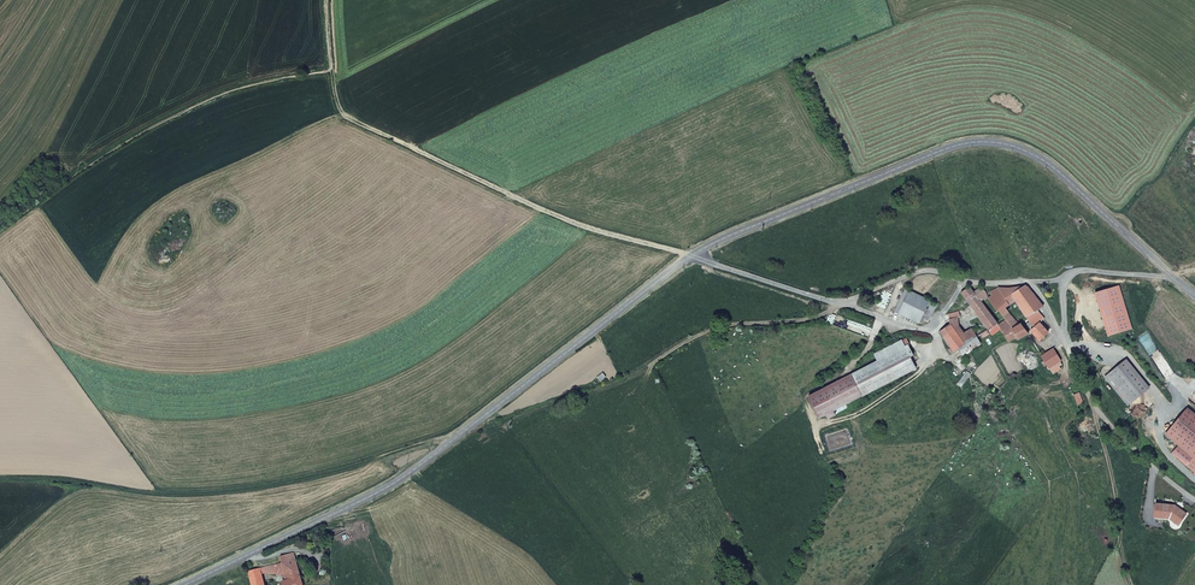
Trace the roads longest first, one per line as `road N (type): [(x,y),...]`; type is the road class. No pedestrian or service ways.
road 1 (secondary): [(692,256),(409,474),(181,584)]
road 2 (secondary): [(1164,270),(1057,170),(987,142),(942,150),(692,256)]
road 3 (track): [(330,71),(343,114),(354,122),(569,223),(692,256)]
road 4 (unclassified): [(692,256),(835,302),(855,302),(918,272),(1033,283)]
road 5 (unclassified): [(1194,497),(1095,409),(1077,379),(1072,339)]

